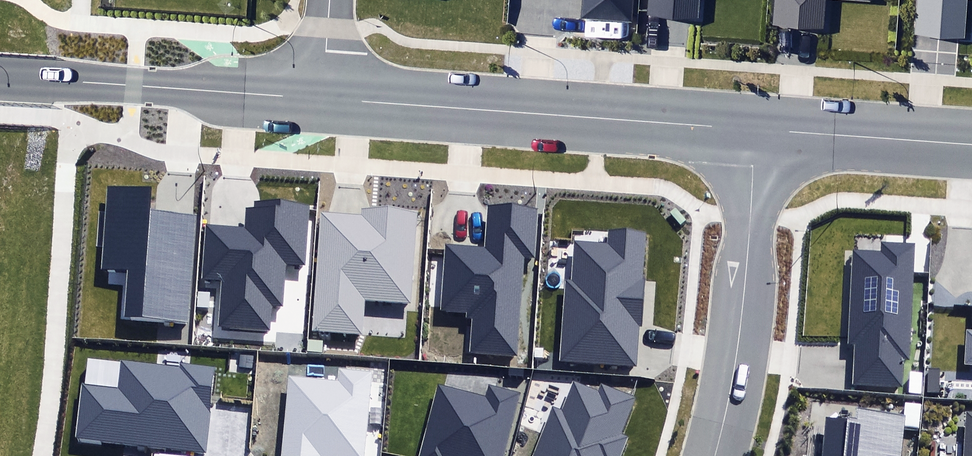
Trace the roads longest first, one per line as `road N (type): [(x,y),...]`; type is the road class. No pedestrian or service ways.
road 1 (residential): [(756,129),(322,98)]
road 2 (residential): [(756,129),(744,298),(715,455)]
road 3 (residential): [(322,98),(0,77)]
road 4 (residential): [(971,145),(756,129)]

